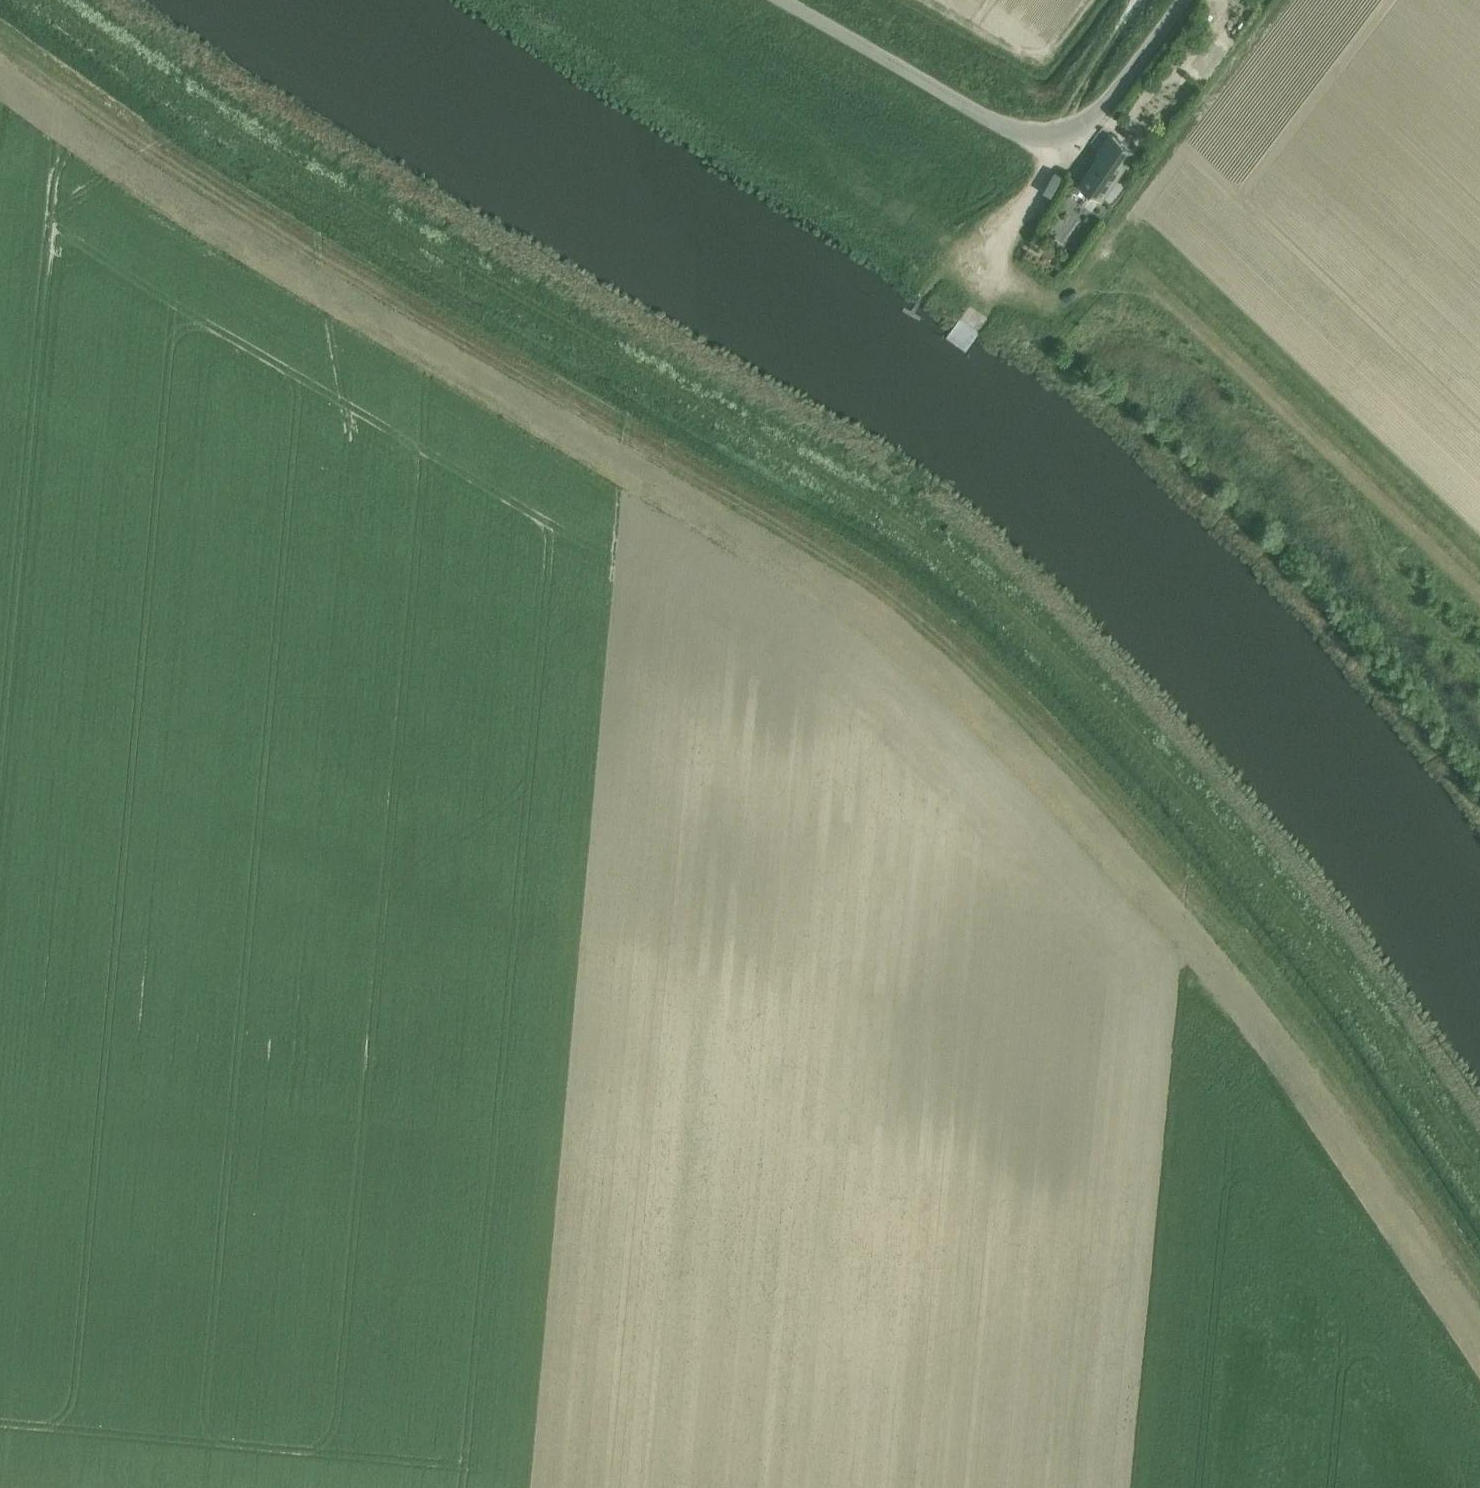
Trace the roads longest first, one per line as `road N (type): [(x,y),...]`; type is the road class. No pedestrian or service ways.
road 1 (unclassified): [(1187,0),(1102,112),(1081,129),(1052,136),(1005,129),(781,0)]

